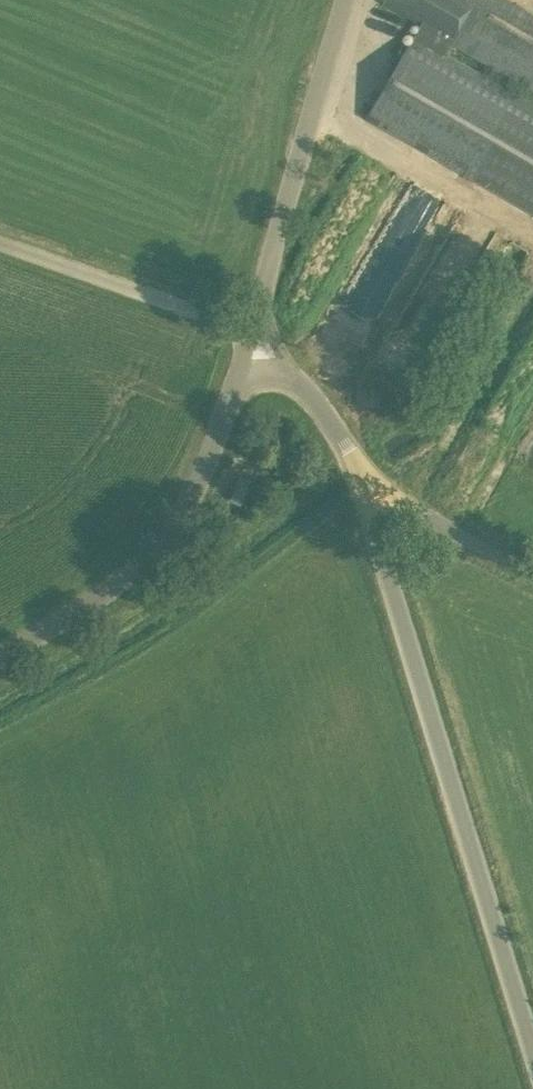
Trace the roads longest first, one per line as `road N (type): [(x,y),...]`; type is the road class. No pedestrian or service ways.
road 1 (unclassified): [(532,1057),(360,479)]
road 2 (tertiary): [(245,335),(218,432),(181,510),(122,578),(0,654)]
road 3 (tertiary): [(245,335),(348,0)]
road 4 (unclassified): [(532,570),(360,479)]
road 5 (unclassified): [(360,479),(298,380),(245,335)]

